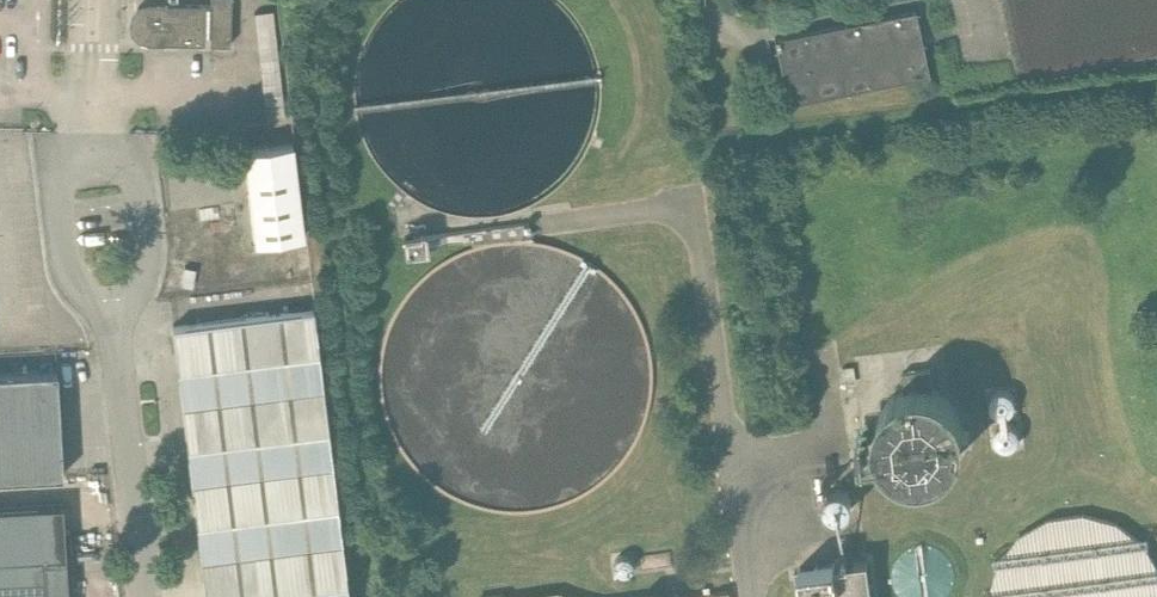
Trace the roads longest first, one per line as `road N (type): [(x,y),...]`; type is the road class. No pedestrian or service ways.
road 1 (residential): [(115,336),(148,274),(140,169),(56,176),(64,280)]
road 2 (residential): [(145,596),(115,336)]

